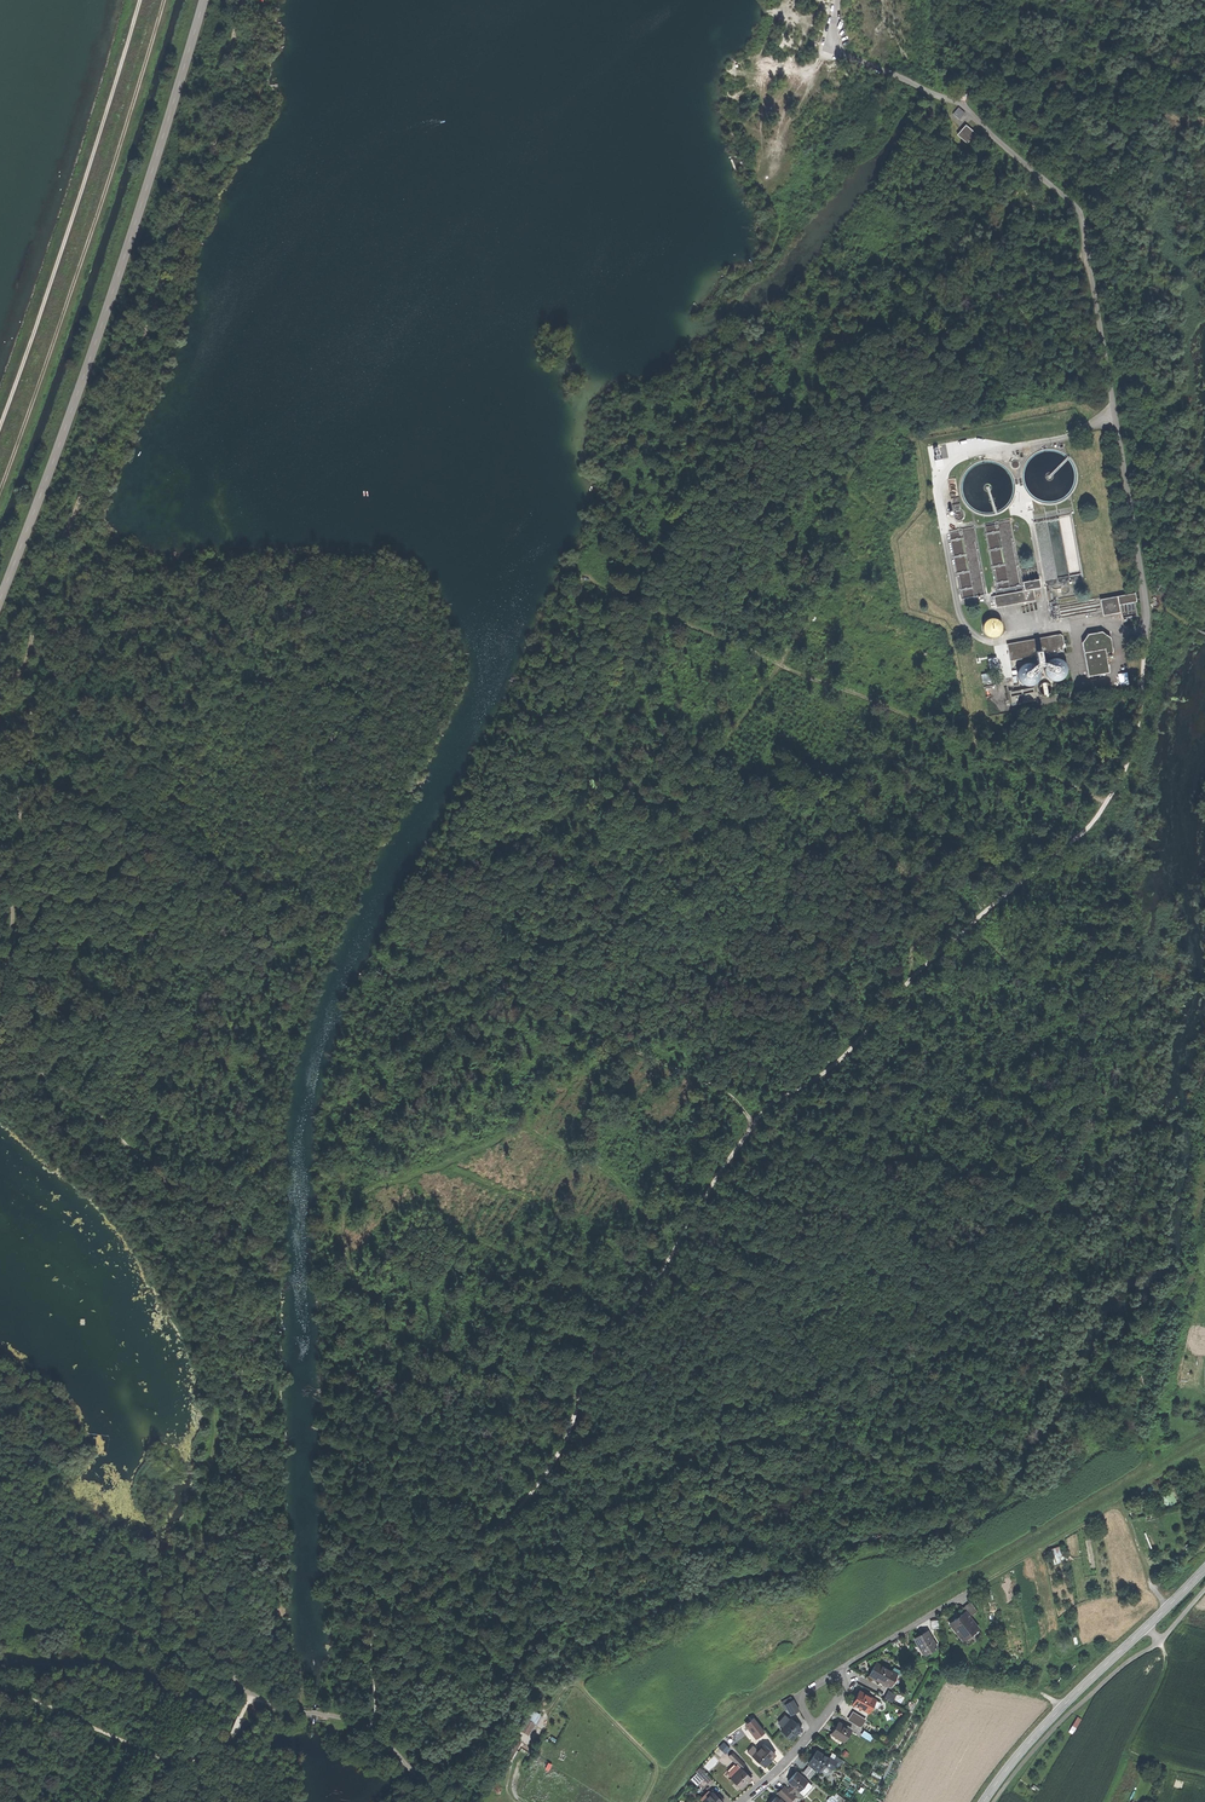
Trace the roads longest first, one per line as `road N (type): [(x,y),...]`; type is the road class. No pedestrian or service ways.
road 1 (track): [(376,1726),(381,1643),(430,1582),(509,1517),(542,1479),(602,1355),(685,1240),(745,1133),(826,1074),(1111,799),(1142,703),(1147,611)]
road 2 (track): [(233,1680),(225,1619),(242,1502),(226,1287),(239,1225),(220,1200),(121,1142),(38,1068),(14,952),(16,834),(30,783),(0,754)]
road 3 (track): [(0,721),(158,300),(246,0)]
road 4 (unclassified): [(1147,611),(1078,209),(964,105),(832,45),(838,0)]
road 5 (tertiary): [(0,598),(62,435),(204,0)]
road 6 (track): [(585,576),(779,666),(1111,799)]
road 7 (track): [(137,0),(58,267),(0,425)]
road 8 (track): [(414,600),(54,793)]
road 9 (track): [(416,943),(731,1096),(746,1113),(745,1133)]
road 10 (track): [(317,902),(30,783)]
road 11 (track): [(0,1690),(170,1757),(238,1732),(255,1691)]
road 12 (tertiary): [(1004,1771),(1204,1567)]
road 13 (track): [(233,1680),(104,1612),(0,1544)]
road 14 (residential): [(974,1588),(840,1669)]
road 15 (track): [(1156,1763),(1125,1748),(1166,1655)]
road 16 (track): [(255,1691),(287,1708),(376,1726)]
road 17 (track): [(795,0),(802,23),(794,70),(815,74),(832,45)]

